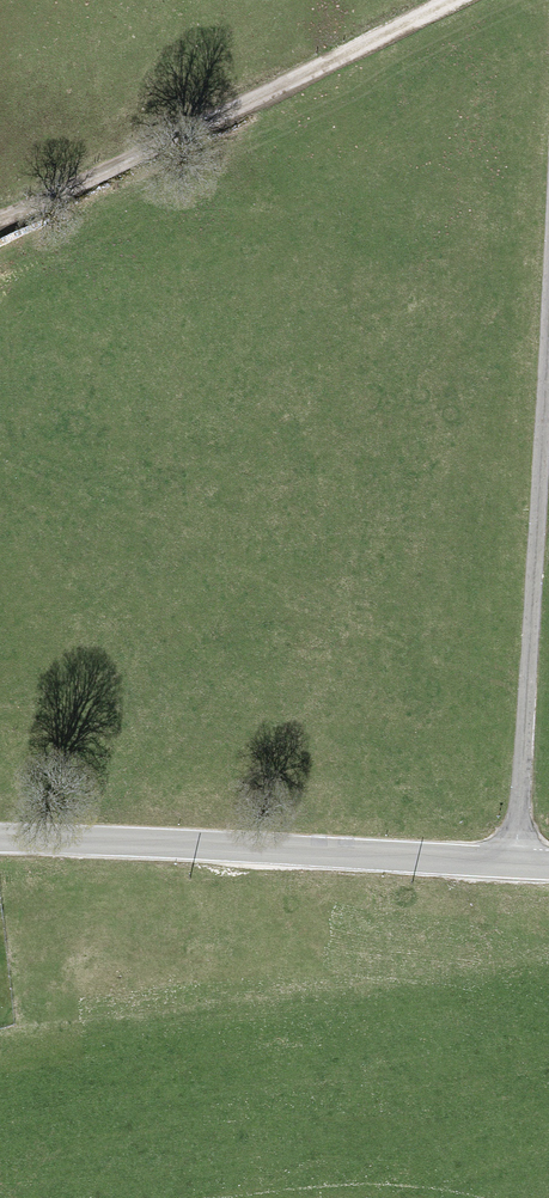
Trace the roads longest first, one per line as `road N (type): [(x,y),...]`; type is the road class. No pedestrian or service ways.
road 1 (tertiary): [(526,864),(0,847)]
road 2 (track): [(0,222),(457,0)]
road 3 (unclassified): [(548,422),(526,864)]

